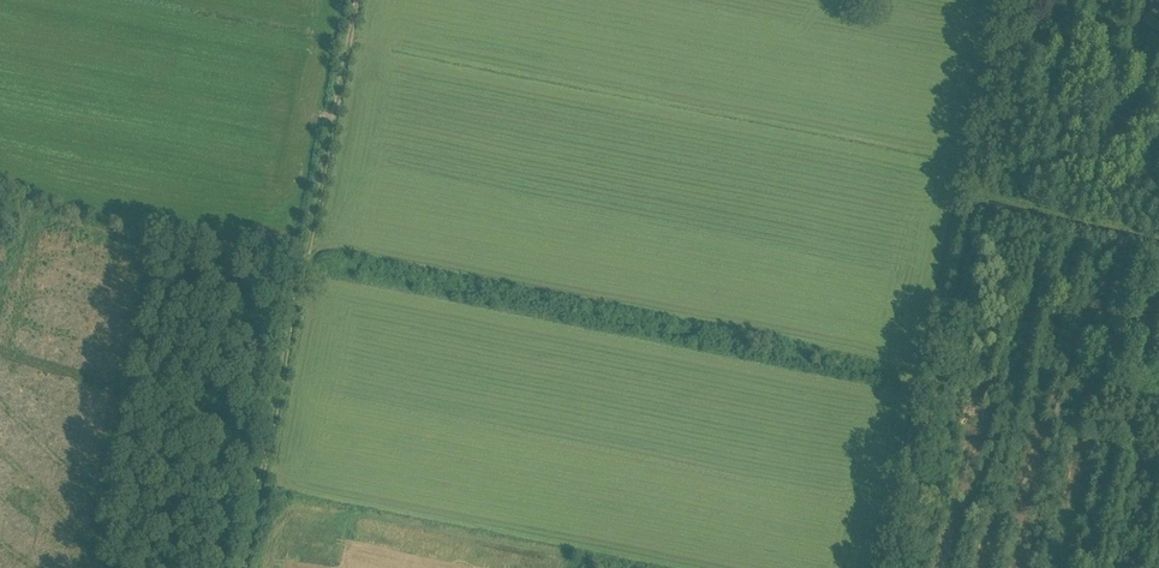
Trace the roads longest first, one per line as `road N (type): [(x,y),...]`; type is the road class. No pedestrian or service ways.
road 1 (track): [(1016,0),(898,567)]
road 2 (track): [(356,0),(244,567)]

